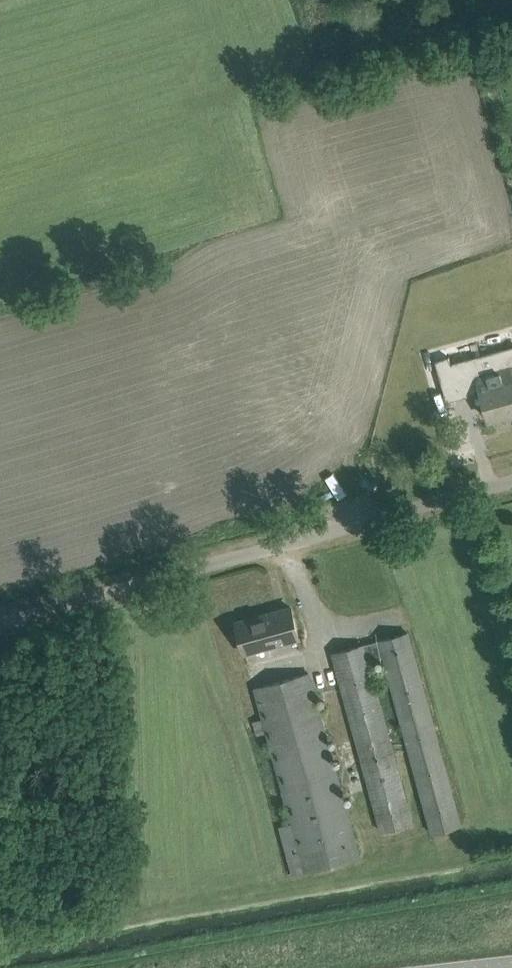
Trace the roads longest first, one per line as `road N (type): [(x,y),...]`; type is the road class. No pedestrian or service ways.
road 1 (unclassified): [(0,624),(511,483)]
road 2 (track): [(471,860),(0,933)]

